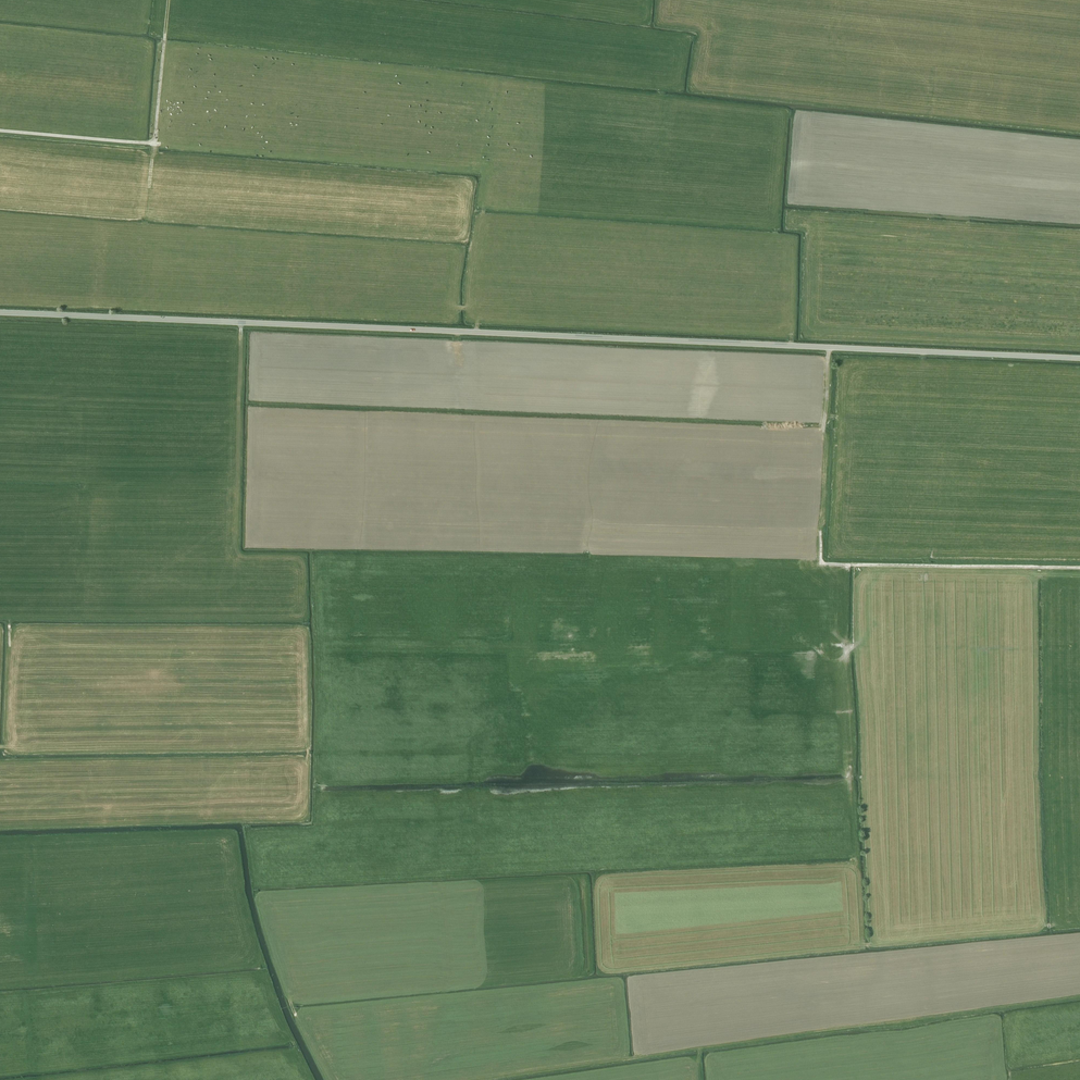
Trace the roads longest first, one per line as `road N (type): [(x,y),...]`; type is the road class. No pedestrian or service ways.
road 1 (tertiary): [(1079,360),(0,313)]

